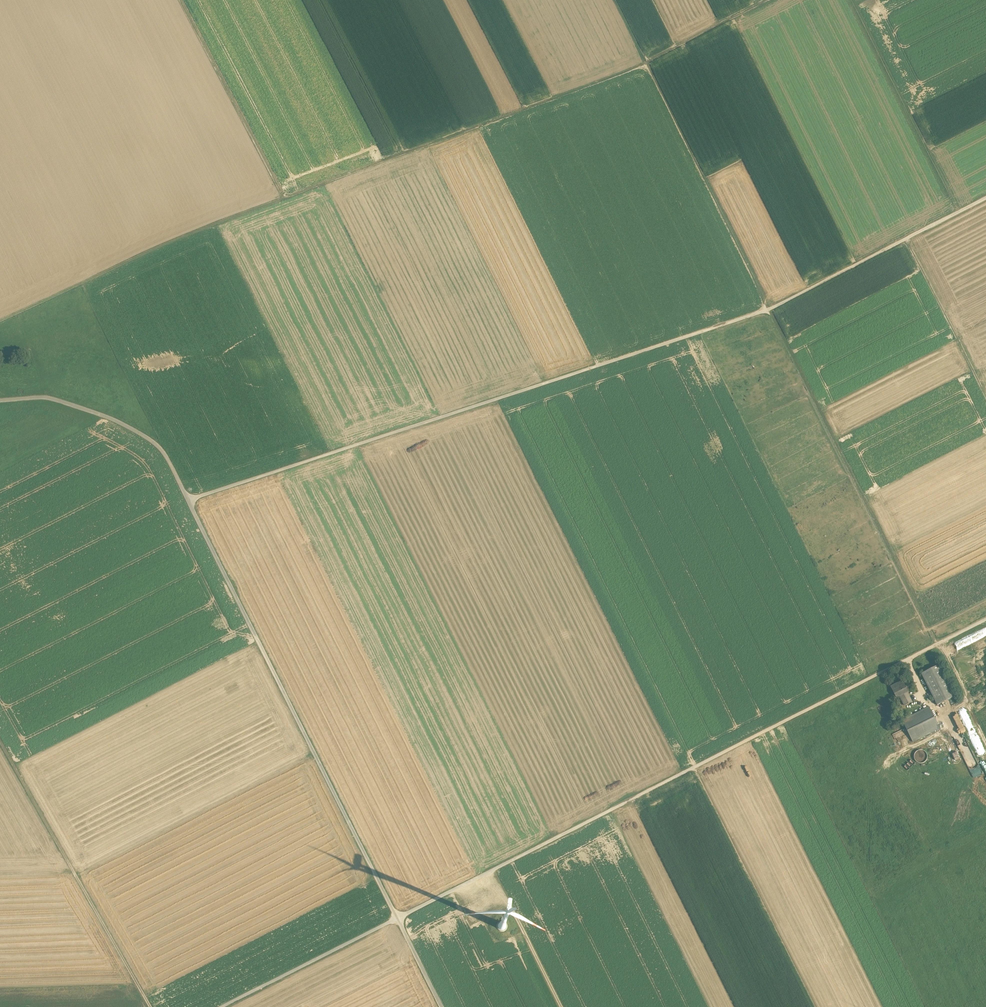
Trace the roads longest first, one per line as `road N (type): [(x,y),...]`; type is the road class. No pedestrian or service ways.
road 1 (track): [(985,624),(236,1006)]
road 2 (track): [(0,322),(137,257),(647,64),(768,0)]
road 3 (track): [(0,402),(51,401),(123,426),(163,452),(444,1006)]
road 4 (track): [(191,504),(772,314),(911,242)]
road 5 (track): [(769,305),(942,648)]
road 6 (track): [(769,305),(615,0)]
road 7 (track): [(152,1006),(0,738)]
road 8 (track): [(853,0),(962,210)]
road 9 (track): [(284,199),(183,0)]
road 10 (track): [(911,242),(985,390)]

